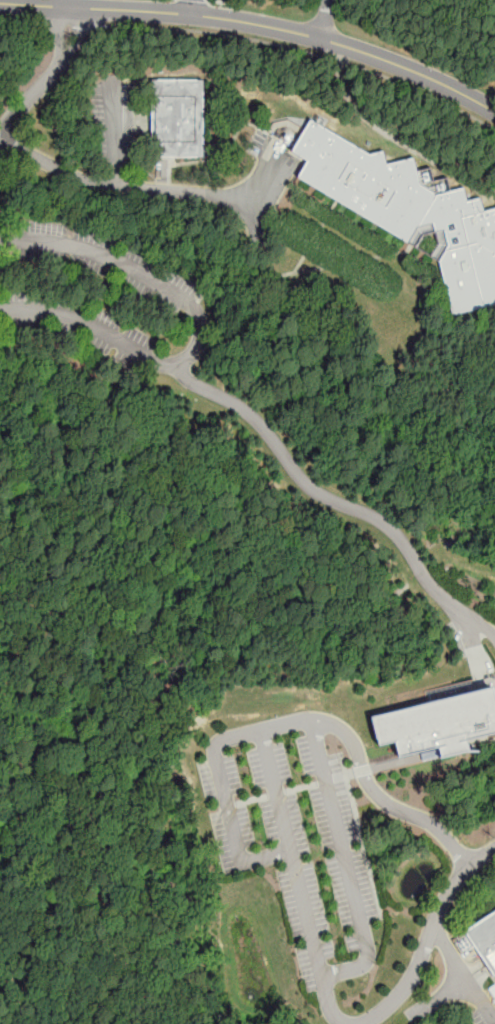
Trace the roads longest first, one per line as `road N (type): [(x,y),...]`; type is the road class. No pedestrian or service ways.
road 1 (tertiary): [(0,2),(247,22),(414,70),(494,110)]

